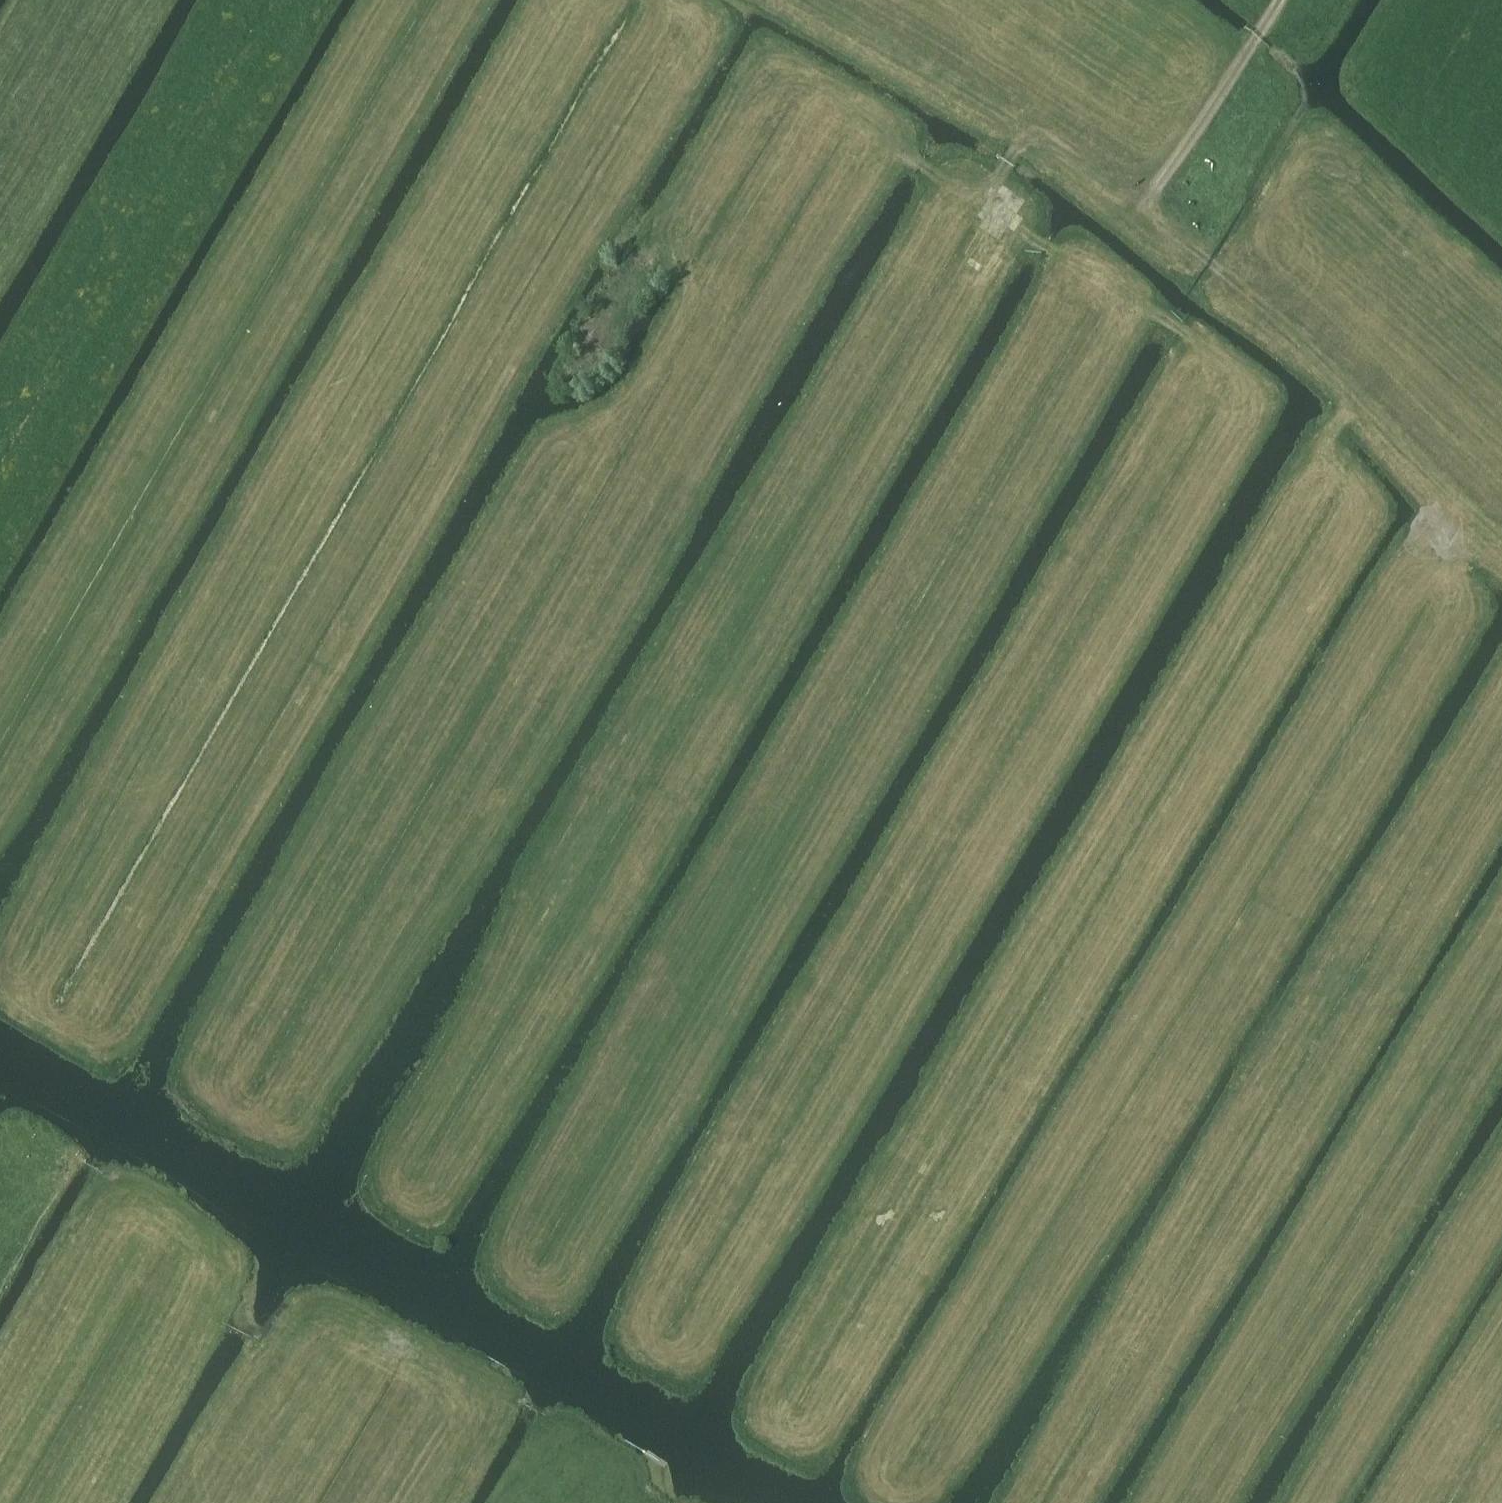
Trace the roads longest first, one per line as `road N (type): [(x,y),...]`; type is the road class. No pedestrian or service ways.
road 1 (track): [(1501,538),(1166,223),(805,0)]
road 2 (track): [(1287,0),(1143,209)]

